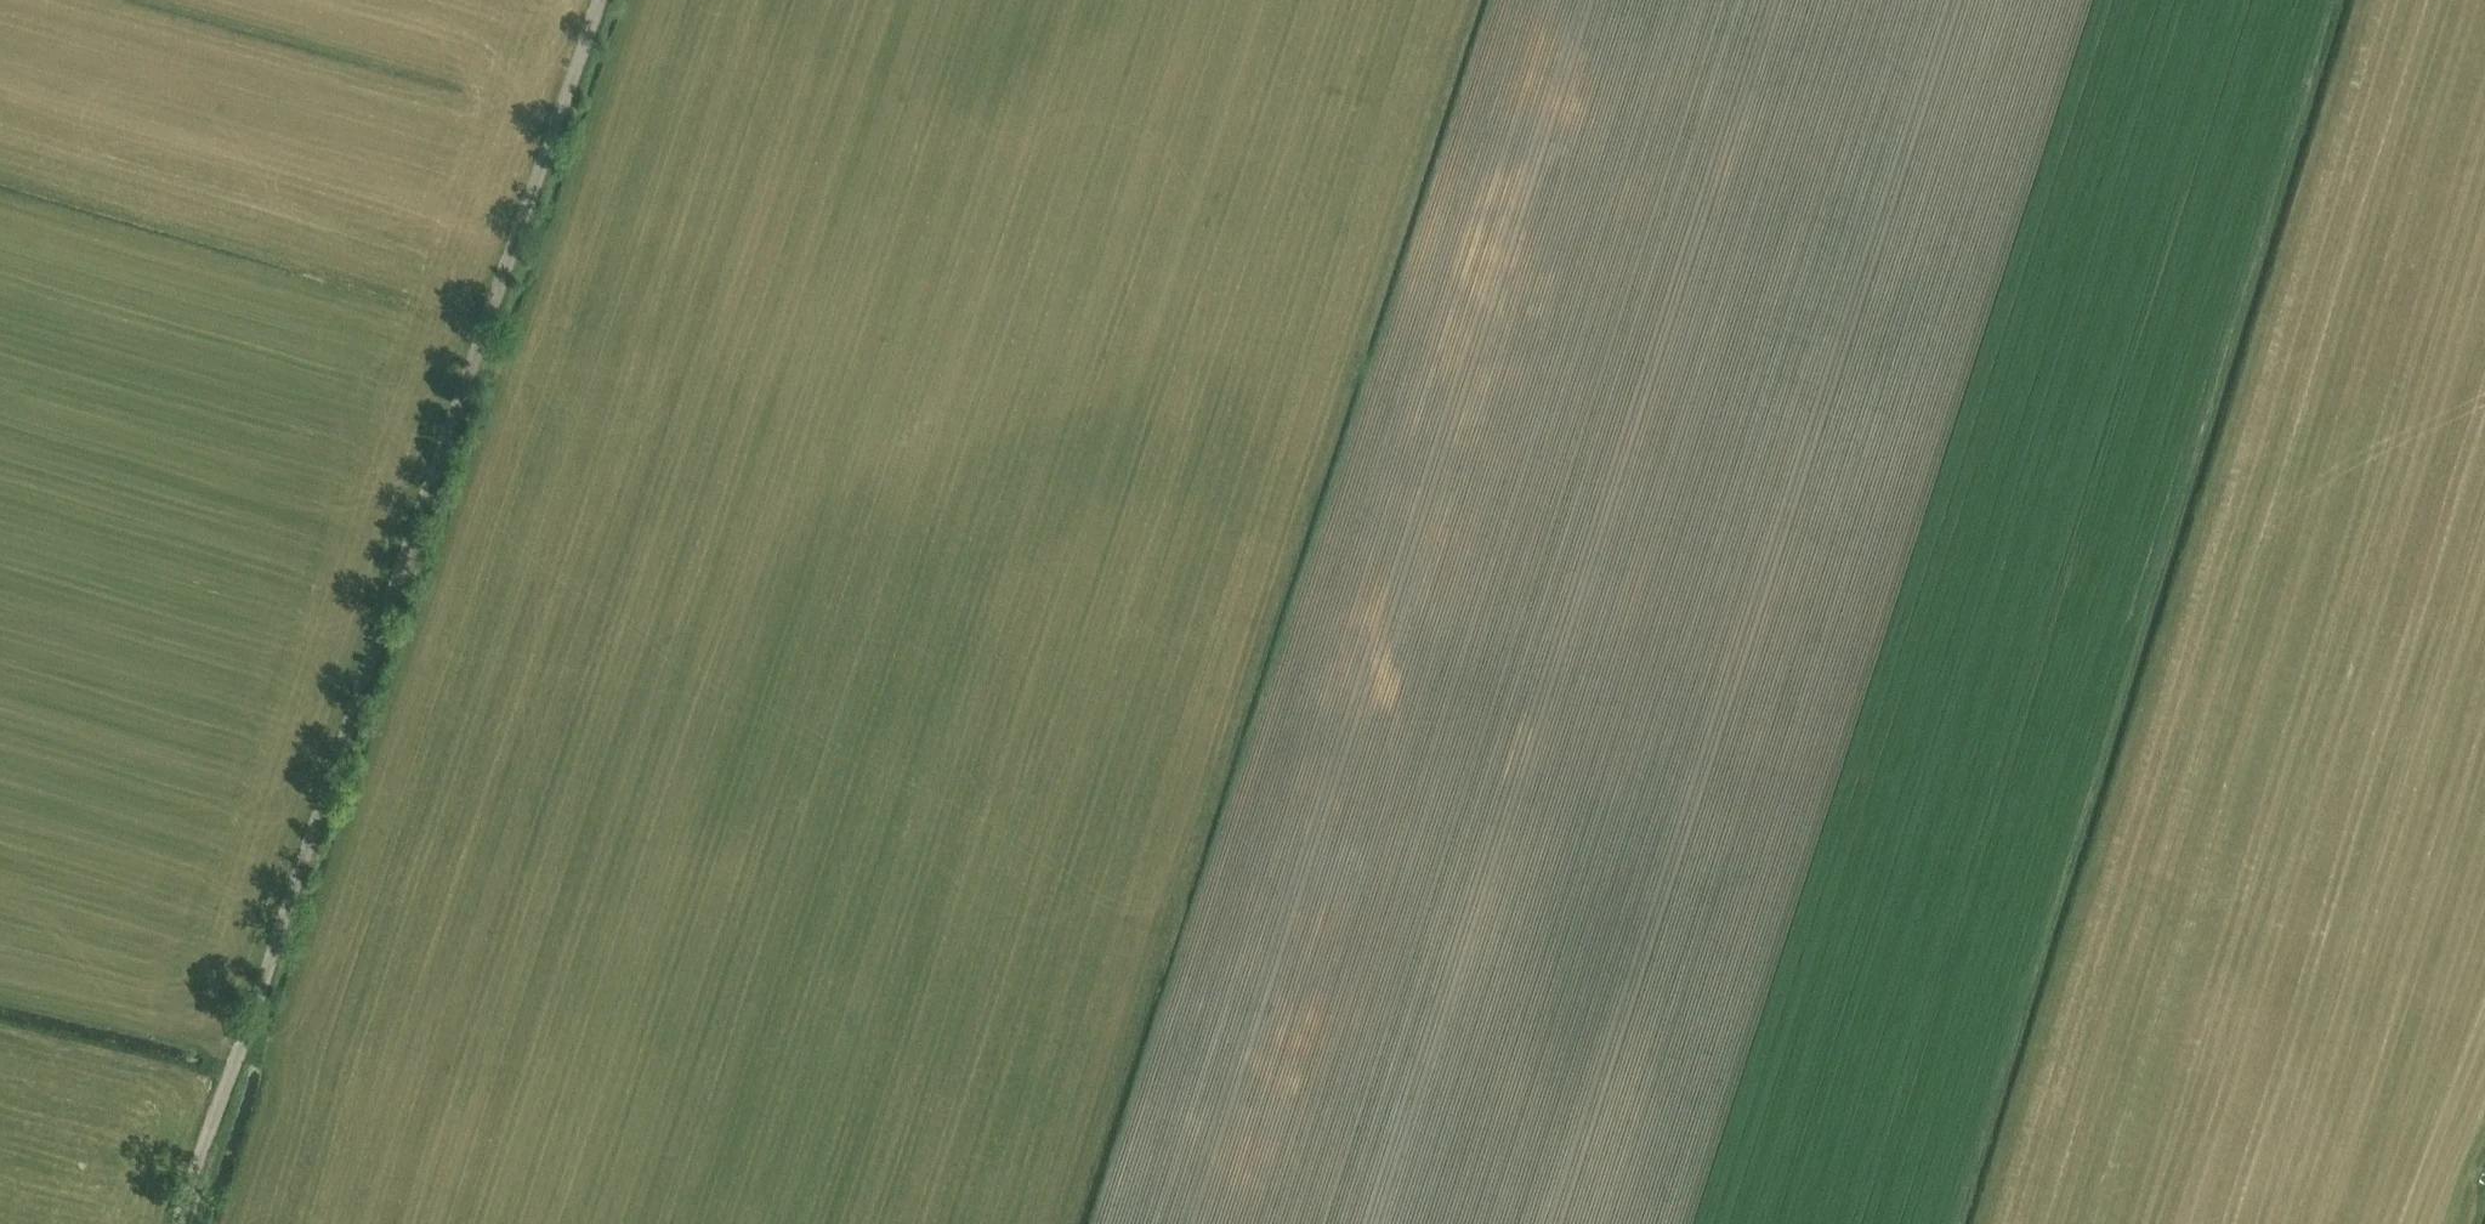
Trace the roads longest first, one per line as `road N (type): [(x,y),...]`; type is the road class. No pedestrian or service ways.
road 1 (track): [(173,1223),(604,0)]

